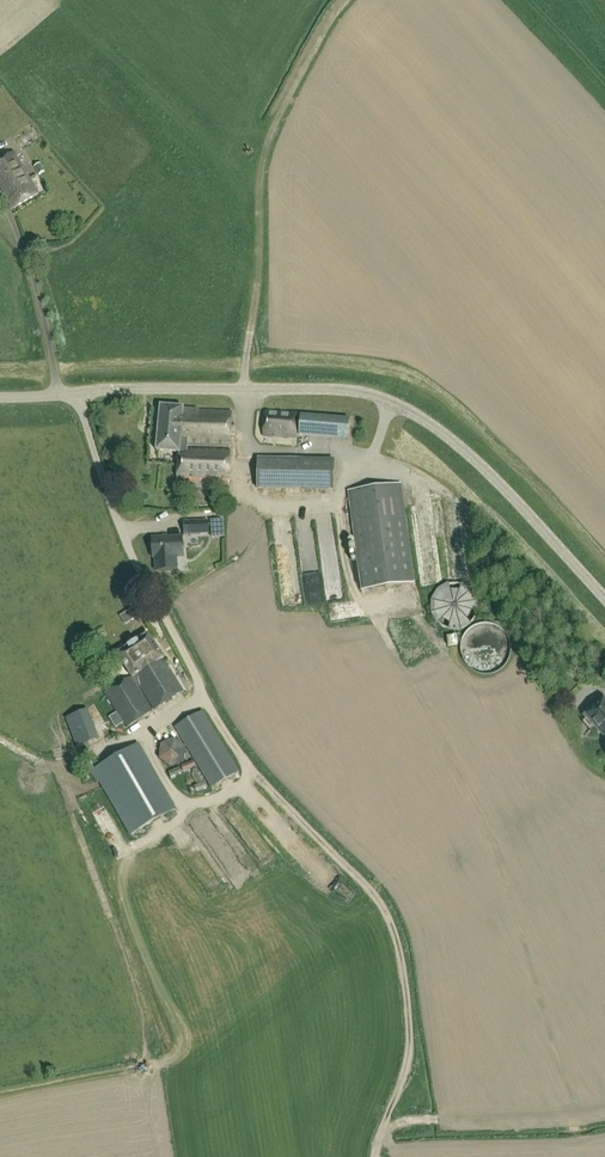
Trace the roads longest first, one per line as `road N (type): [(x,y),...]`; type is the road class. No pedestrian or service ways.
road 1 (tertiary): [(604,599),(482,467),(383,397),(149,389),(0,398)]
road 2 (track): [(348,0),(263,153),(243,390)]

